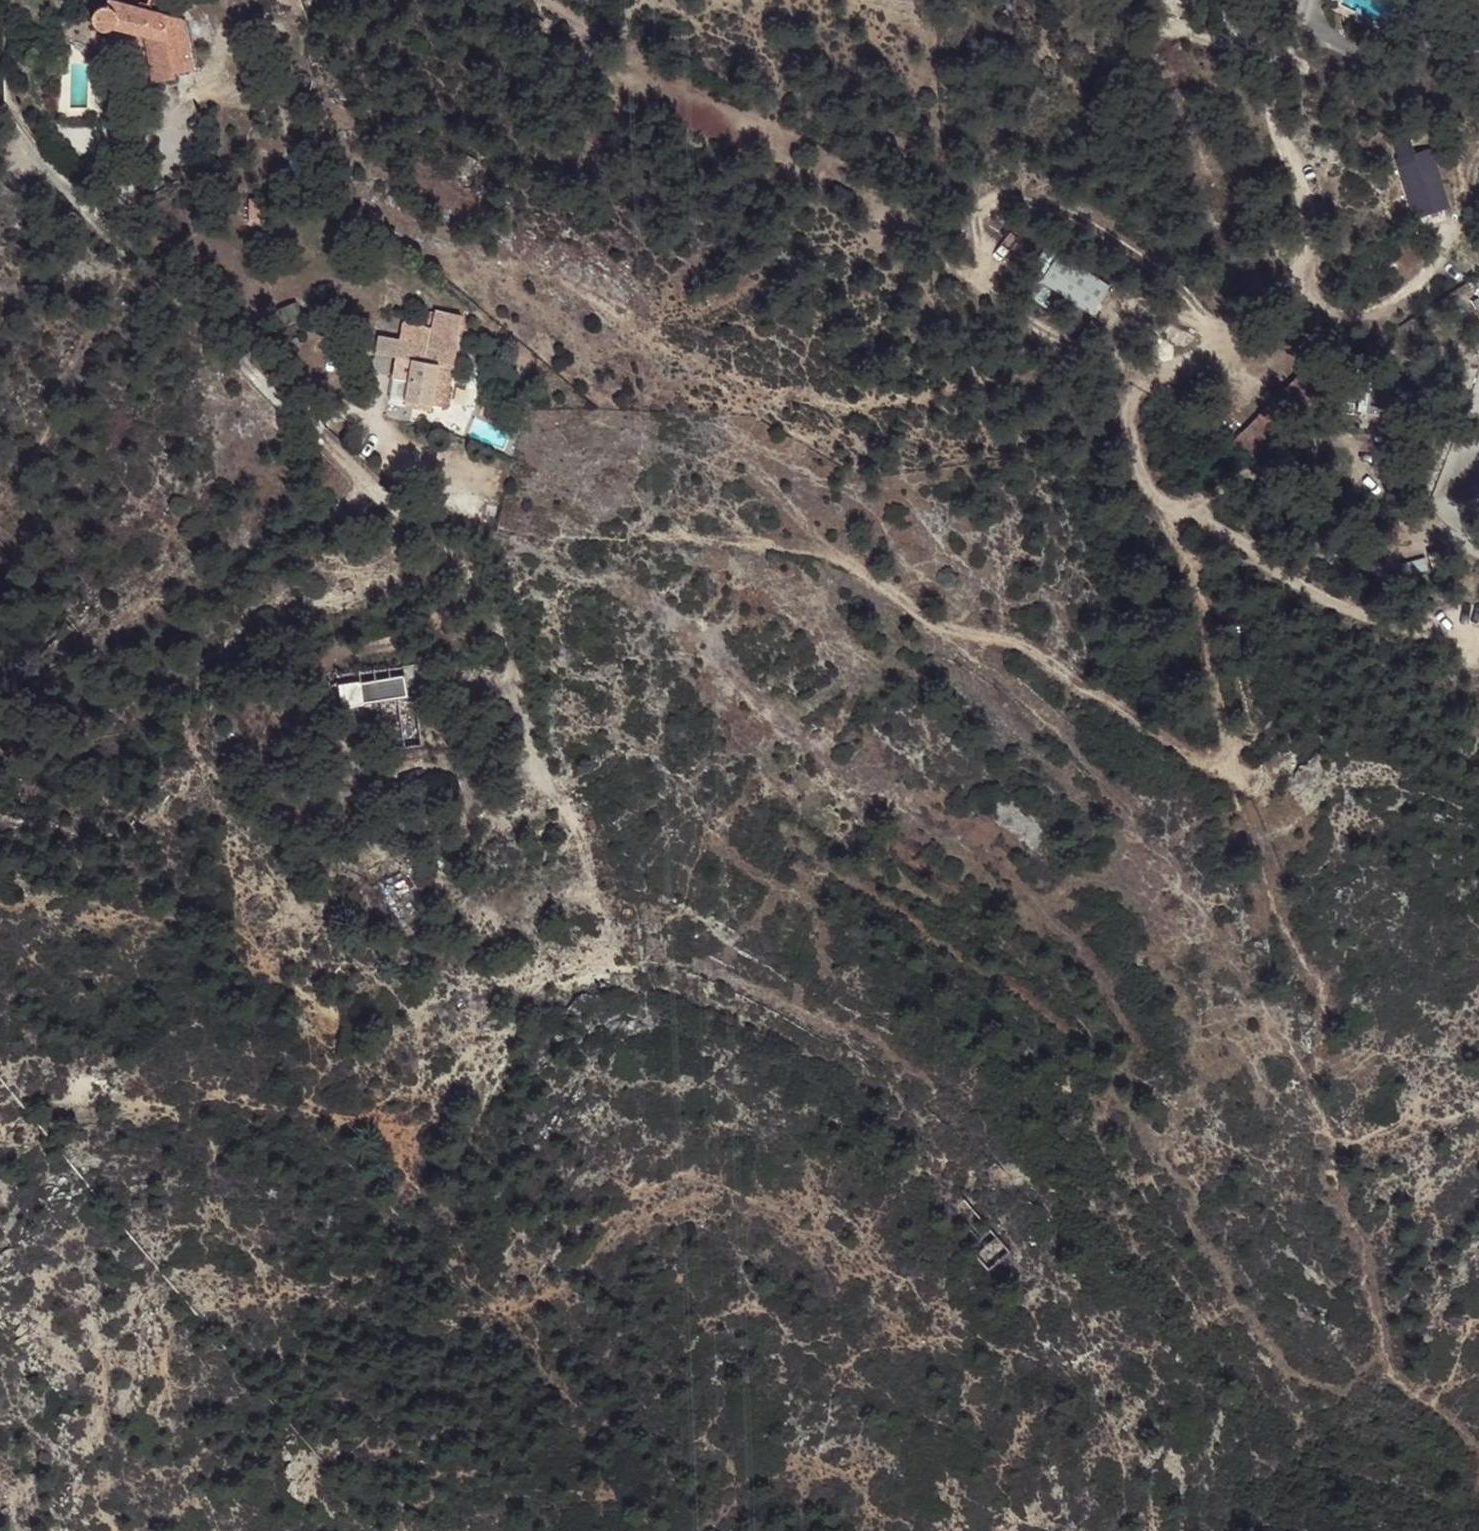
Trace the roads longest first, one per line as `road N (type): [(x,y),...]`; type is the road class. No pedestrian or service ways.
road 1 (track): [(365,476),(434,538),(828,549),(936,632),(1031,648),(1243,786),(1170,511),(1450,644),(1478,648)]
road 2 (track): [(1243,786),(1250,841),(1272,903),(1318,984),(1327,1025),(1315,1070),(1318,1108),(1335,1142),(1334,1187),(1366,1246),(1364,1285),(1384,1336),(1379,1361),(1475,1444),(1478,1462)]
road 3 (track): [(1238,0),(1238,70),(1265,128),(1307,184),(1320,233),(1318,292),(1288,343),(1146,370),(1124,361),(1061,366),(931,393)]
road 4 (residential): [(0,123),(365,476)]

